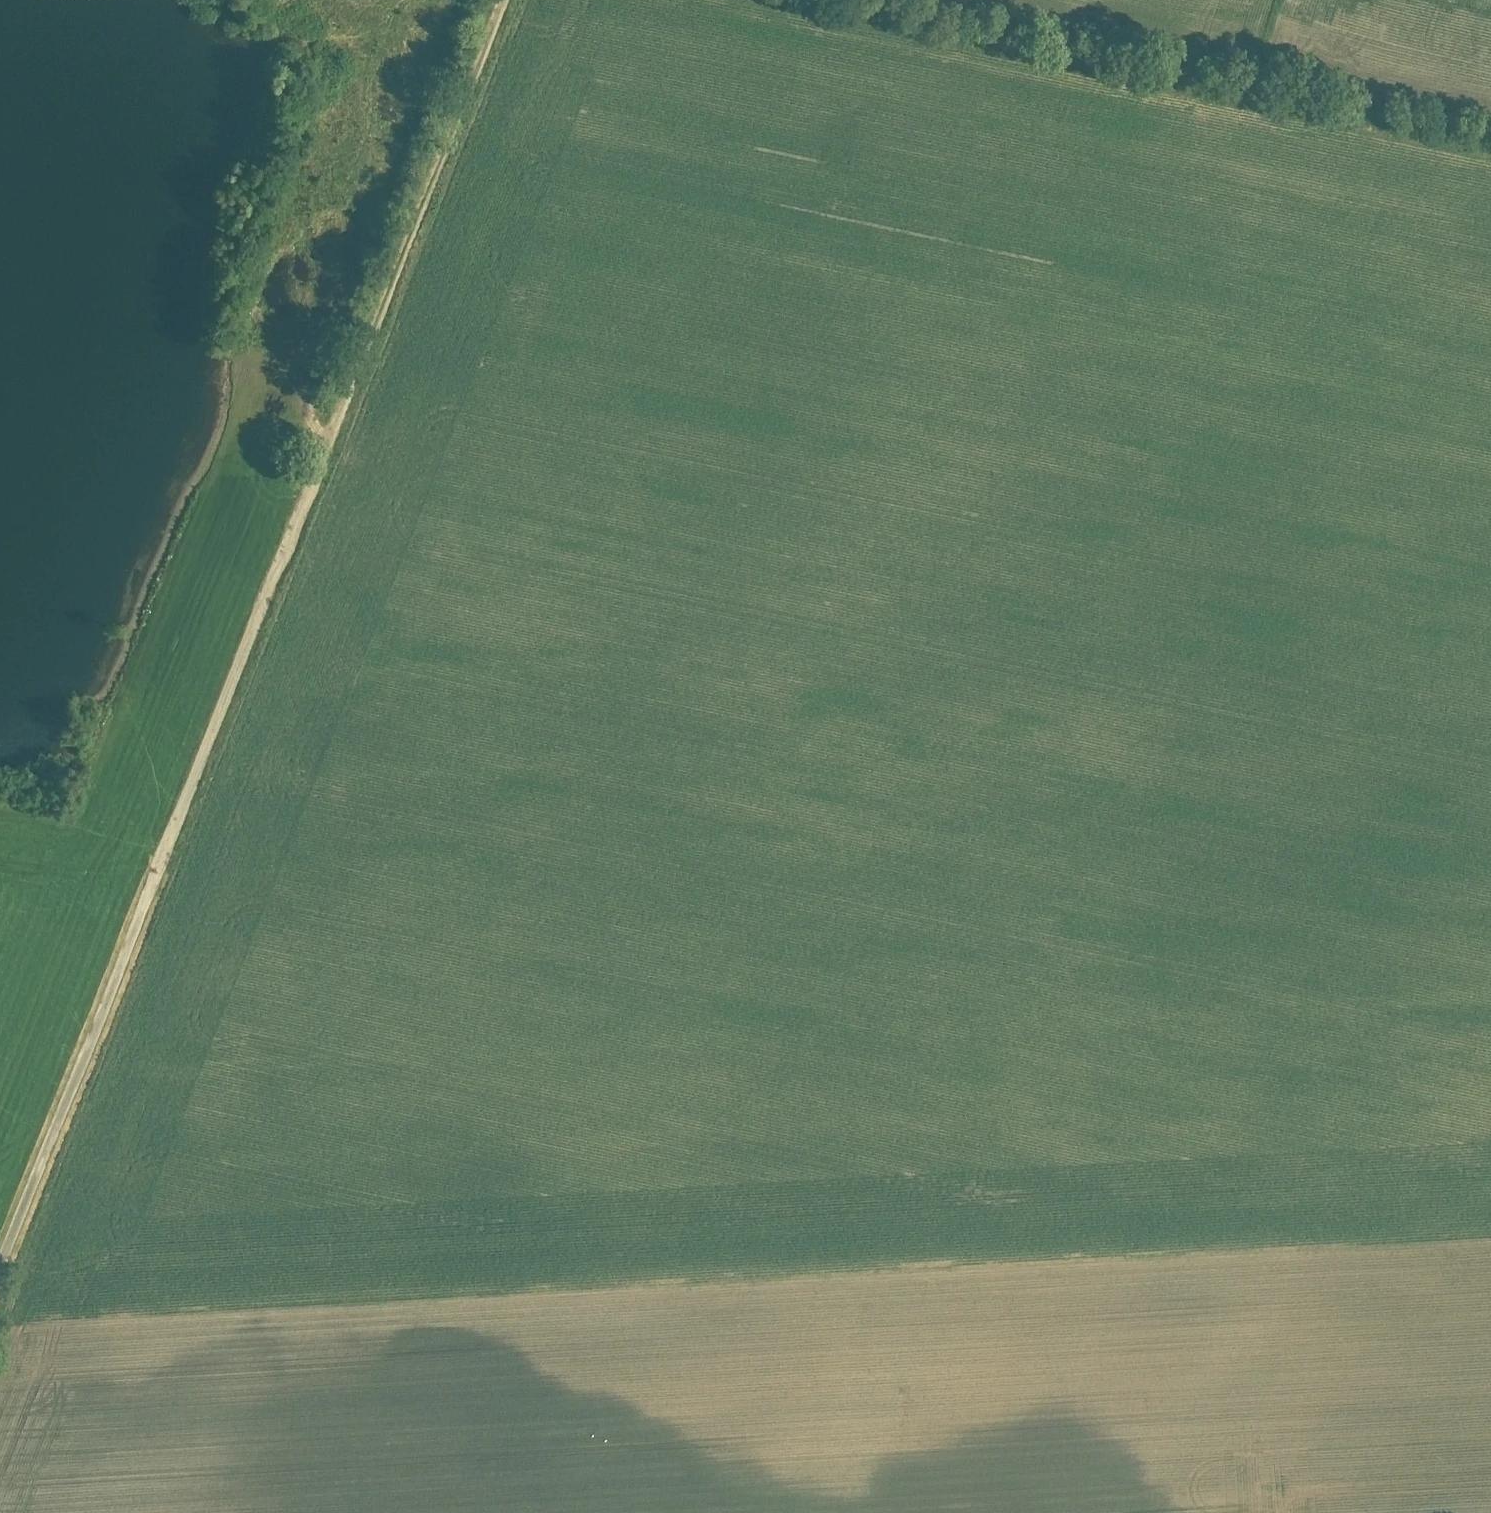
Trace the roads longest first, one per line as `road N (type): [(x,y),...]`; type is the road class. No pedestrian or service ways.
road 1 (track): [(494,0),(0,1264)]

